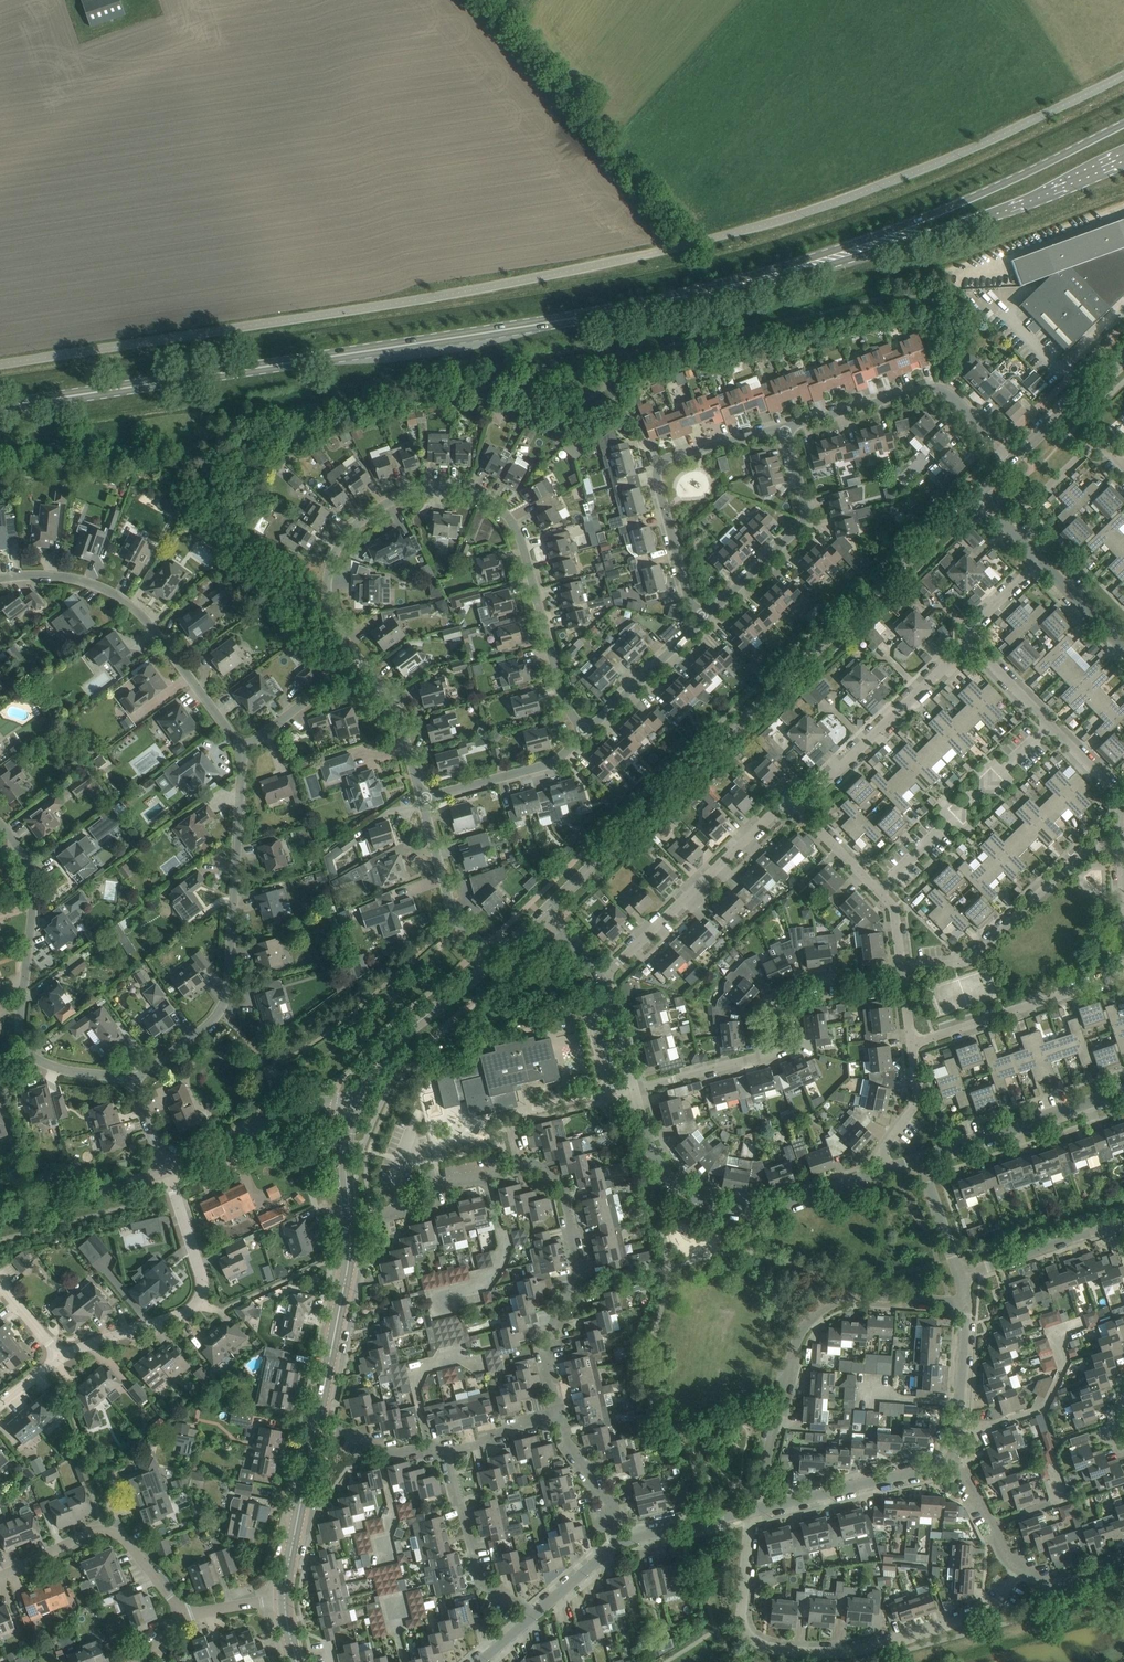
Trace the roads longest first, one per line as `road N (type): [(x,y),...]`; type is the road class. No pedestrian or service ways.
road 1 (primary): [(819,260),(540,323),(0,407)]
road 2 (tertiary): [(546,911),(976,496)]
road 3 (residential): [(359,660),(329,610),(329,569),(340,544),(399,498),(424,490),(471,491),(518,531),(563,698),(585,732)]
road 4 (unclassified): [(242,751),(228,990),(206,1027),(131,1081)]
road 5 (residential): [(751,1512),(793,1354),(821,1310),(859,1296),(966,1302)]
road 6 (primary): [(1123,124),(819,260)]
road 7 (residential): [(634,1089),(770,1054),(771,998),(801,981),(902,970)]
road 8 (residential): [(888,1169),(780,1205),(726,1208),(672,1181),(650,1151),(634,1089)]
road 9 (residential): [(743,1616),(751,1636),(777,1649),(884,1645),(989,1612),(1022,1567)]
road 10 (primary): [(819,260),(1019,204),(1123,156)]
road 11 (unclassified): [(0,579),(71,577),(121,594),(242,751)]
road 12 (residential): [(784,428),(667,458),(658,469),(688,596),(704,618)]
road 13 (residential): [(561,1416),(546,1355),(577,1263),(561,1193),(534,1169),(516,1168)]
road 14 (residential): [(59,1356),(196,1303),(202,1281),(170,1171)]
road 15 (residential): [(1014,461),(939,388),(784,428)]
road 16 (residential): [(902,970),(970,961),(1086,850),(1121,849)]
road 17 (residential): [(798,805),(779,810),(602,977)]
road 18 (unclassified): [(31,1055),(20,1037),(34,902),(28,867),(0,825)]
road 19 (residential): [(879,891),(1052,725)]
road 20 (residential): [(798,805),(966,636)]
road 21 (residential): [(704,618),(805,521),(784,428)]
road 22 (residential): [(0,1577),(103,1530),(126,1539),(183,1616)]
road 23 (residential): [(912,1046),(1123,969)]
road 24 (residential): [(920,1158),(1123,1091)]
road 25 (residential): [(751,1512),(953,1460)]
road 26 (tertiary): [(316,1426),(349,1221)]
road 27 (residential): [(537,1613),(482,1585),(448,1451)]
road 28 (tertiary): [(357,1101),(394,1043),(493,961)]
road 29 (residential): [(493,961),(455,919),(421,799)]
road 30 (residential): [(421,799),(548,765),(585,732)]
road 31 (residential): [(170,1171),(284,1111),(334,1101)]
road 32 (residential): [(516,1168),(427,1189),(415,1205),(349,1221)]
road 33 (unclassified): [(0,1216),(170,1171)]
road 34 (tertiary): [(284,1597),(316,1426)]
road 35 (residential): [(960,1275),(1123,1228)]
road 36 (residential): [(585,732),(704,618)]
road 37 (residential): [(953,1460),(966,1302)]
road 38 (residential): [(1123,462),(1097,443),(1007,529)]
road 39 (residential): [(421,799),(398,714),(359,660)]
road 40 (tertiary): [(1014,461),(1123,355)]
road 41 (residential): [(516,1168),(509,1125),(611,1095)]
road 42 (residential): [(1121,849),(1114,789),(1052,725)]
road 43 (residential): [(242,751),(359,660)]
road 44 (residential): [(622,1539),(607,1499),(570,1452),(561,1416)]
road 45 (residential): [(316,1426),(382,1451),(448,1451)]
road 46 (residential): [(888,1169),(884,1148),(917,1103),(912,1046)]
road 47 (residential): [(1022,1567),(953,1460)]
road 48 (residential): [(1052,725),(966,636)]
road 49 (residential): [(960,1275),(920,1158)]
road 50 (tertiary): [(349,1221),(346,1159),(357,1101)]
road 51 (residential): [(1123,648),(1039,562)]
road 52 (residential): [(448,1451),(561,1416)]

